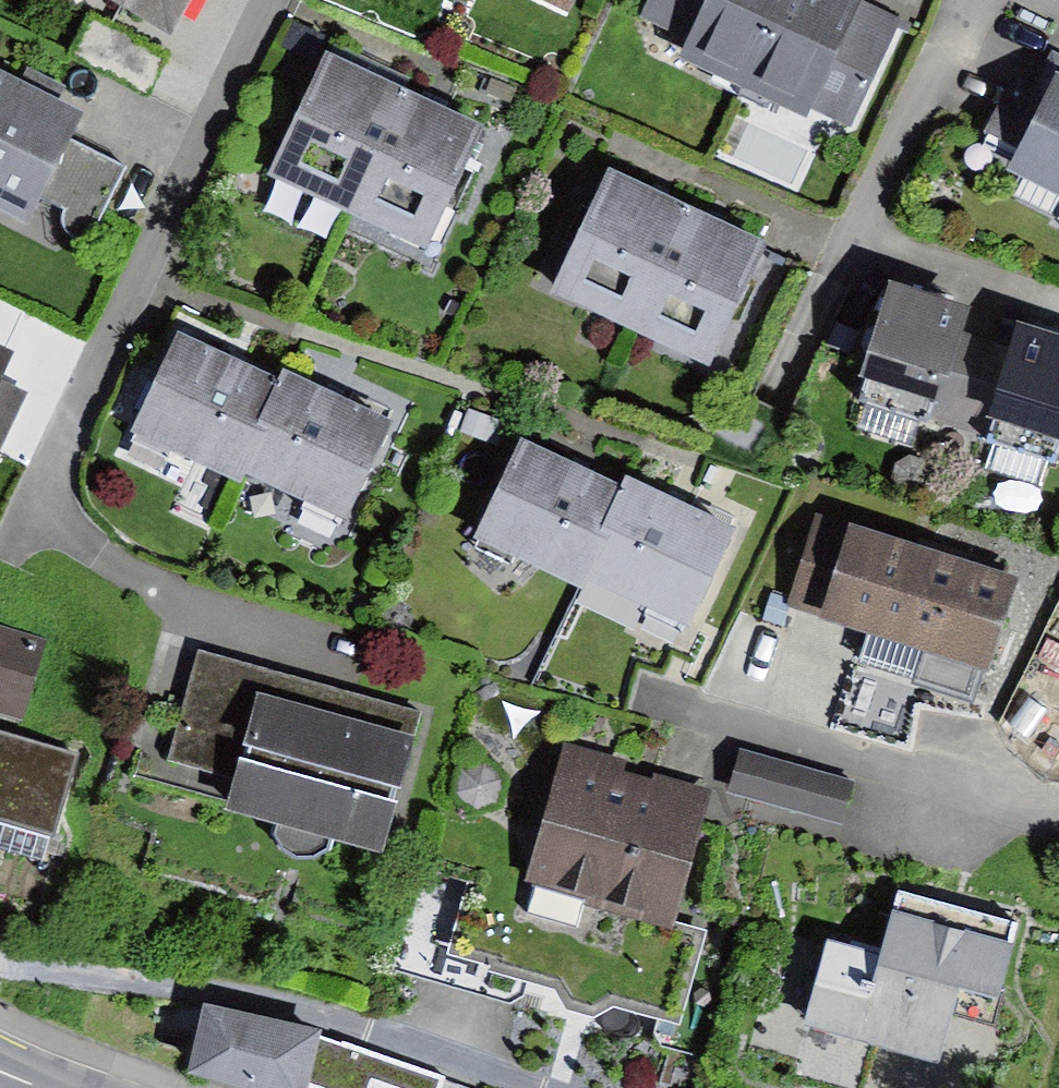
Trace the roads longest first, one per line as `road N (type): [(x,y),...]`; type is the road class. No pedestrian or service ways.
road 1 (track): [(517,1087),(277,1002),(0,965)]
road 2 (residential): [(1058,816),(762,741)]

